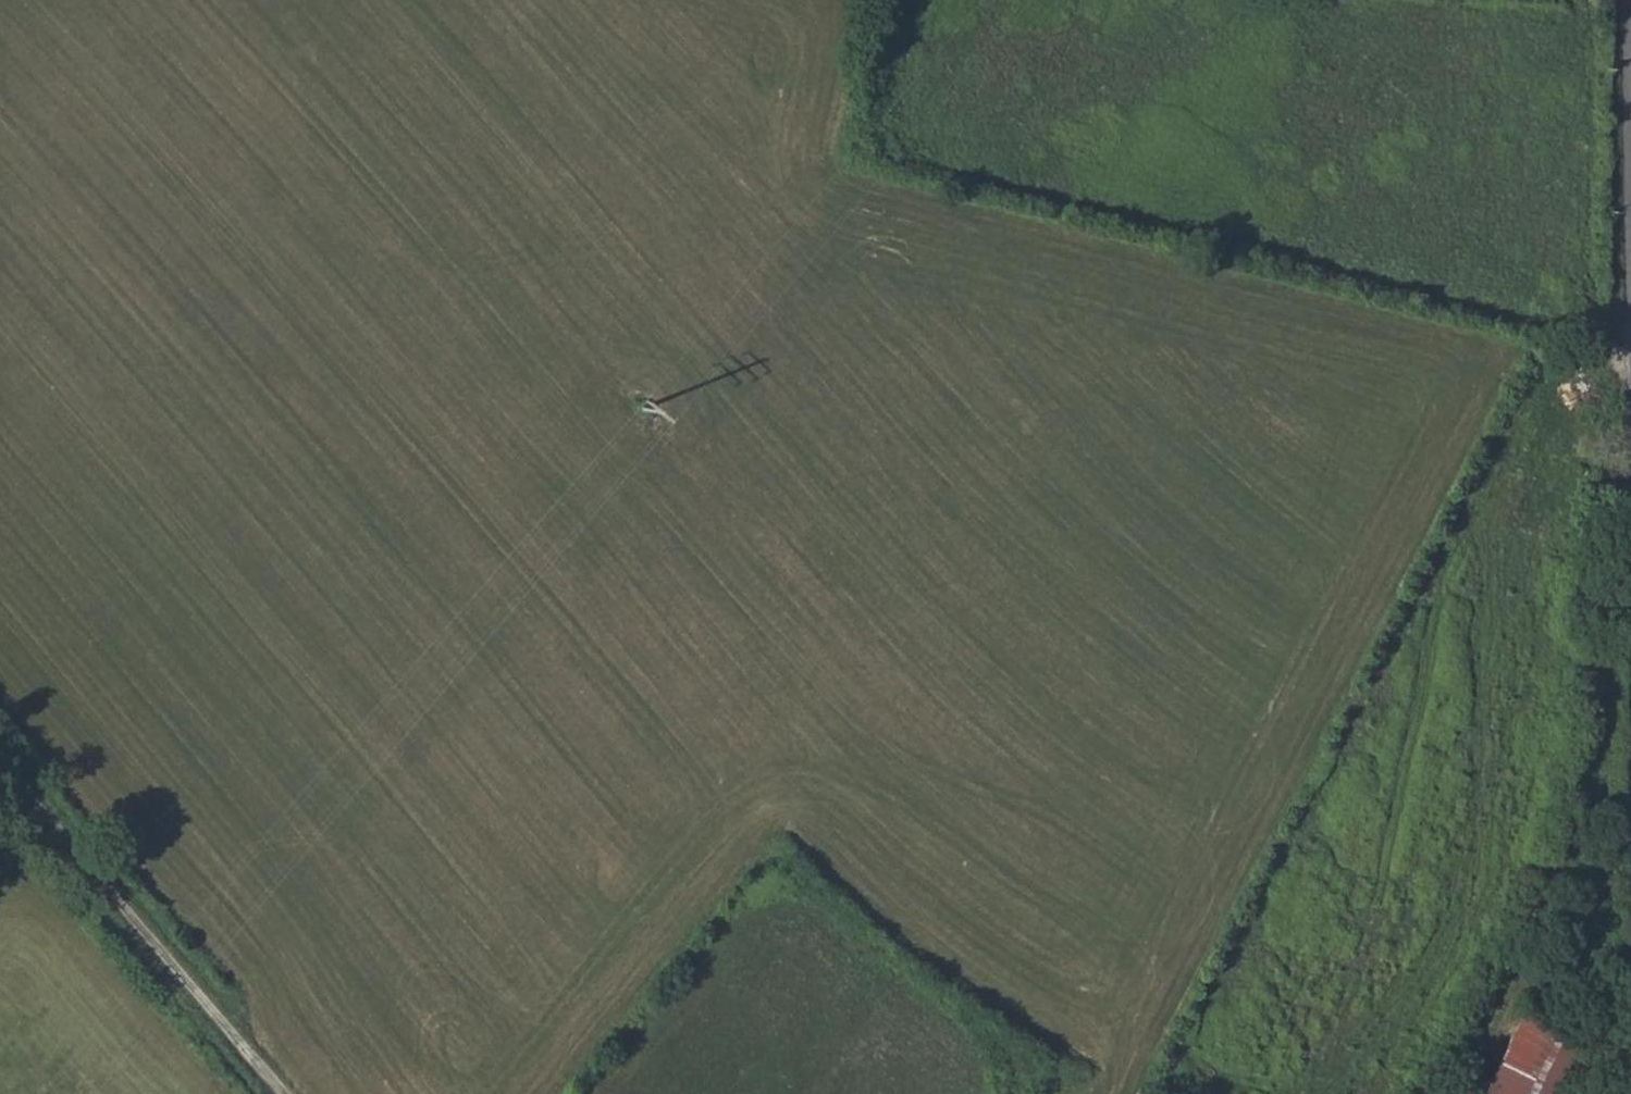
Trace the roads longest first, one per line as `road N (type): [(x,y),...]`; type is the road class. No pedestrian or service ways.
road 1 (track): [(0,759),(281,1093)]

